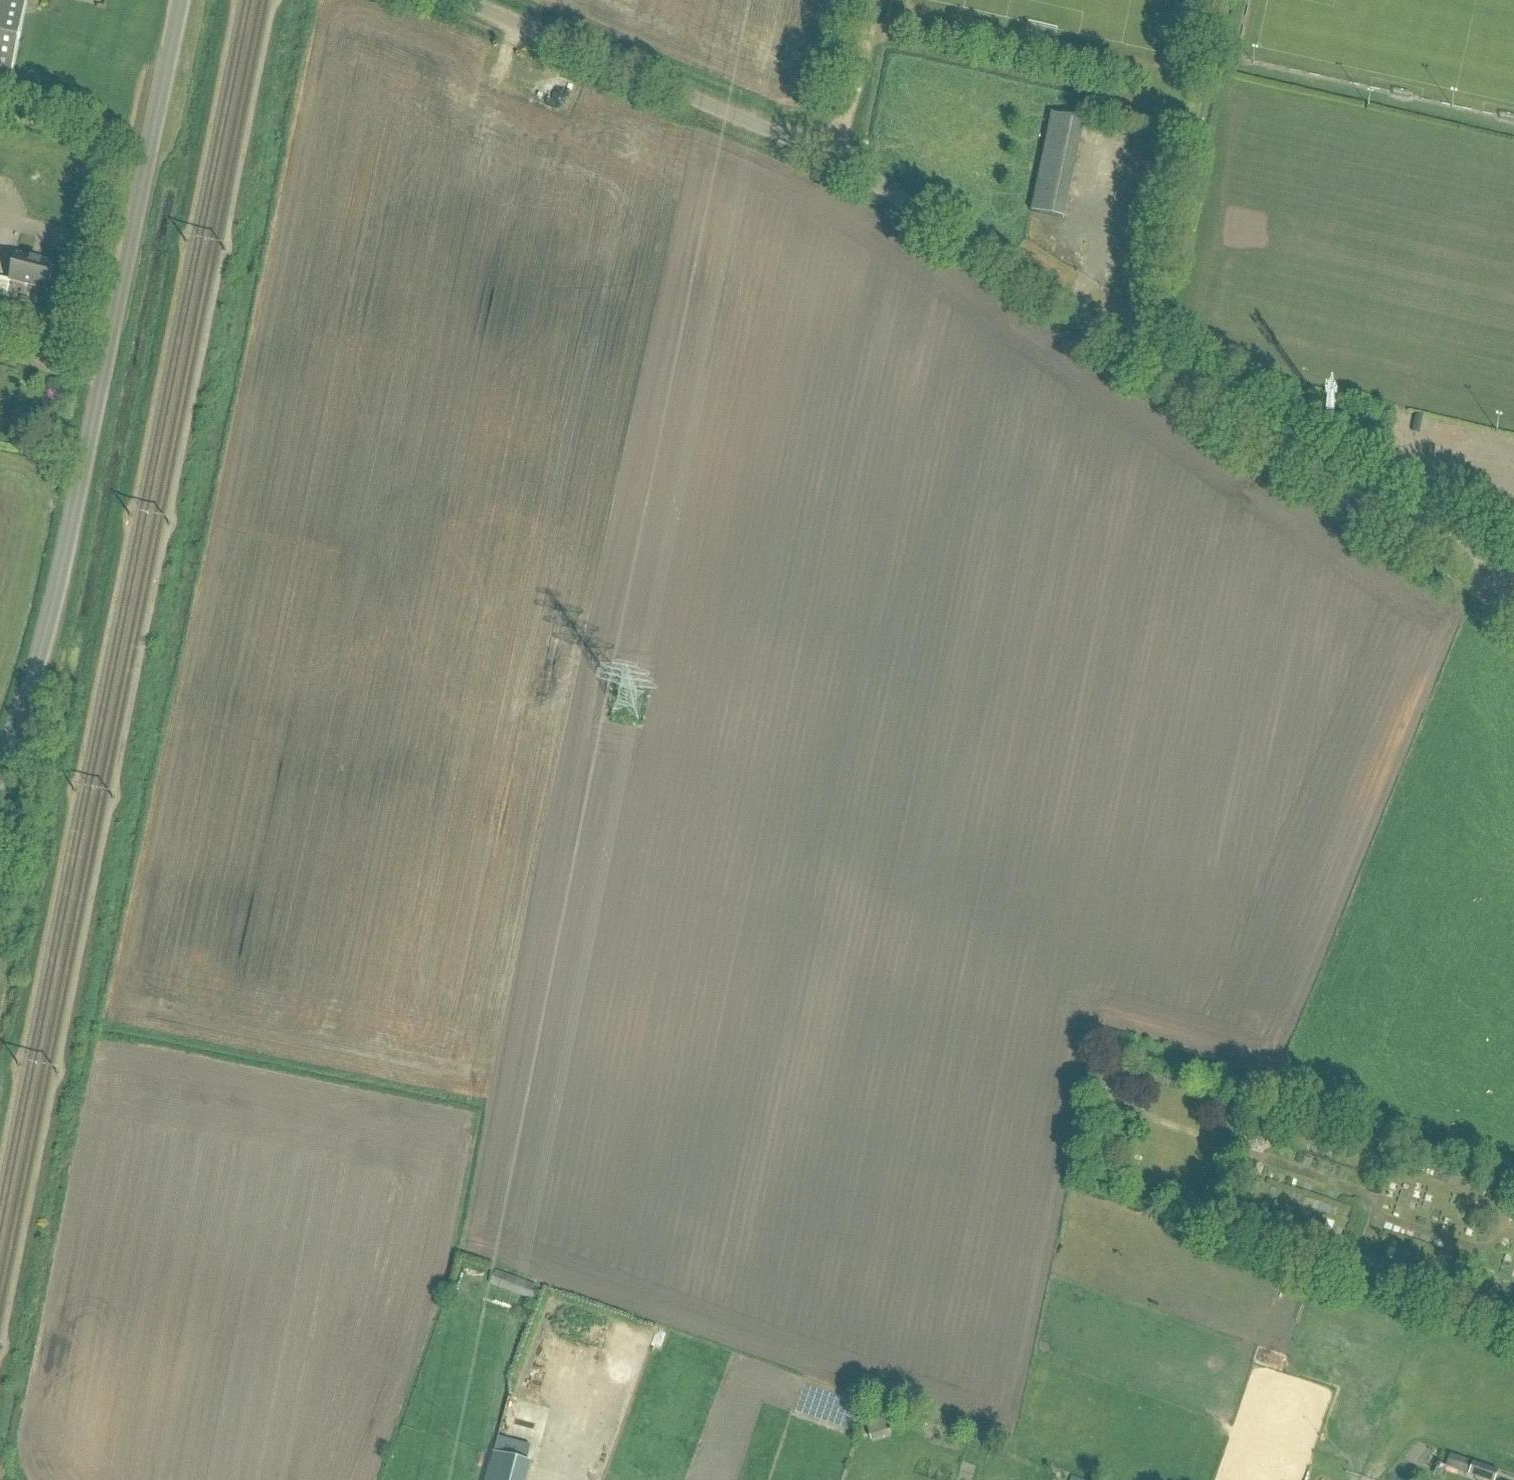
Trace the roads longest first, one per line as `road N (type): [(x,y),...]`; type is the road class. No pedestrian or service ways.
road 1 (unclassified): [(1513,614),(829,154),(458,0)]
road 2 (unclassified): [(0,770),(59,582),(184,0)]
road 3 (track): [(829,154),(849,119),(873,0)]

